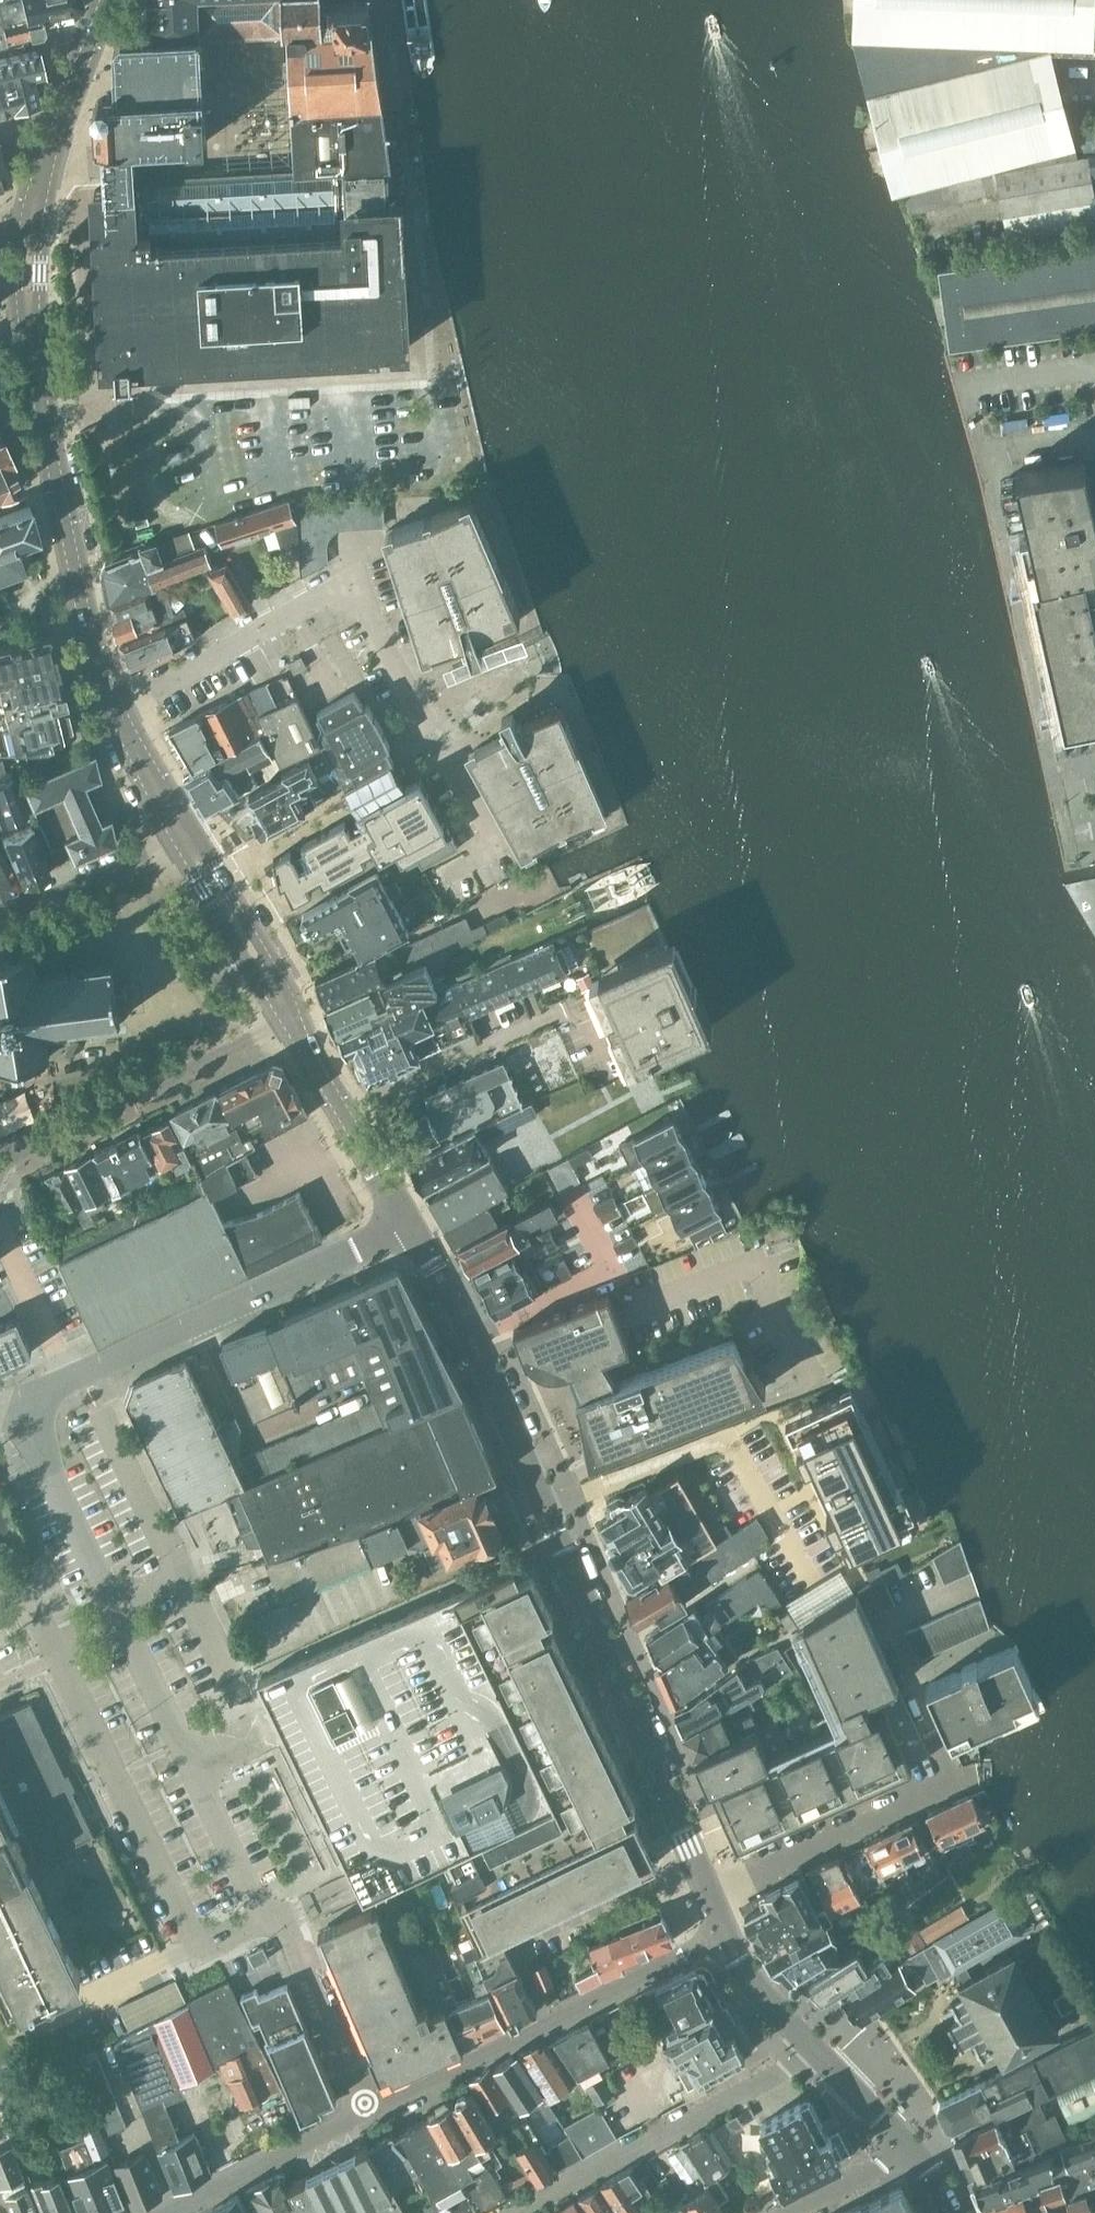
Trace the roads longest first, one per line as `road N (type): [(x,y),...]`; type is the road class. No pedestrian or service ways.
road 1 (tertiary): [(707,1889),(488,1370),(407,1223)]
road 2 (residential): [(264,1917),(23,1401)]
road 3 (residential): [(501,858),(367,613),(340,598),(301,609),(119,713)]
road 4 (residential): [(371,2109),(725,1933)]
road 5 (residential): [(71,1380),(407,1223)]
road 6 (residential): [(502,2212),(813,2050)]
road 7 (residential): [(0,1173),(36,1144),(292,1019)]
road 8 (residential): [(707,1889),(955,1779)]
road 9 (tertiary): [(119,713),(90,641),(56,484)]
road 10 (tertiary): [(407,1223),(292,1019)]
road 11 (residential): [(163,2212),(371,2109)]
road 12 (residential): [(264,1917),(287,1921),(371,2109)]
road 13 (tertiary): [(184,832),(191,866),(267,994),(292,1019)]
road 14 (tertiary): [(292,1019),(283,983),(184,832)]
road 15 (residential): [(184,832),(0,917)]
road 16 (tertiary): [(29,229),(89,42)]
road 17 (residential): [(71,1380),(0,1225)]
road 18 (tertiary): [(56,484),(27,322)]
road 19 (tertiary): [(813,2050),(744,1970),(725,1933)]
road 20 (residential): [(777,2212),(906,2144)]
road 21 (tertiary): [(184,832),(119,713)]
road 22 (tertiary): [(906,2144),(813,2050)]

